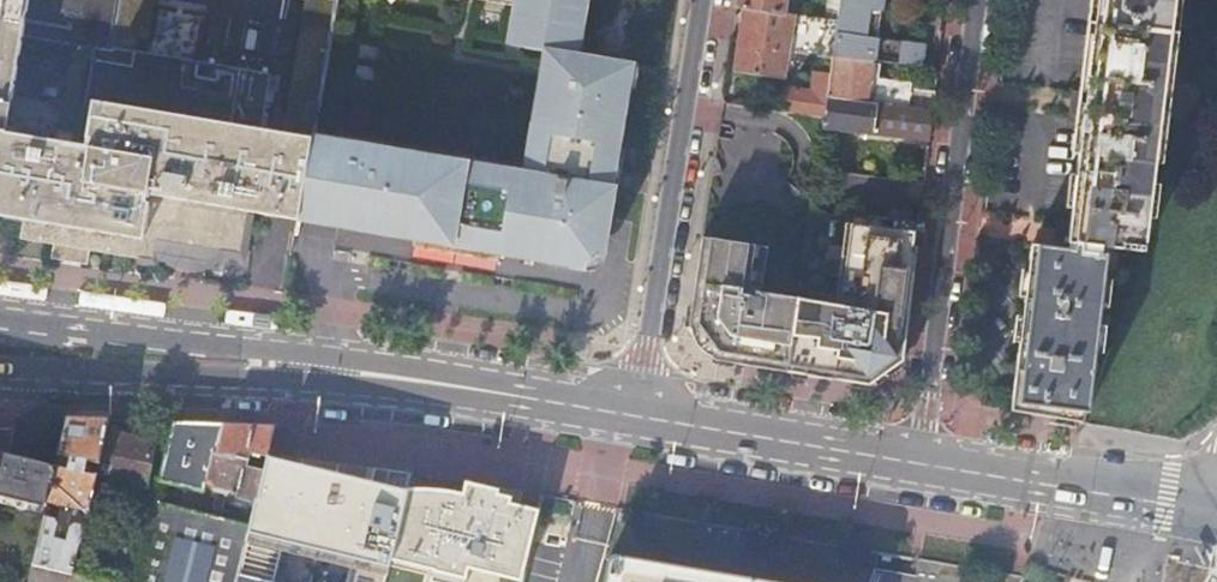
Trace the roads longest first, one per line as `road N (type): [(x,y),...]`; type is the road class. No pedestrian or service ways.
road 1 (residential): [(979,0),(922,459)]
road 2 (residential): [(639,410),(703,0)]
road 3 (secondary): [(337,368),(239,348),(0,321)]
road 4 (secondary): [(0,366),(234,376),(337,368)]
road 5 (secondary): [(639,410),(337,368)]
road 6 (secondary): [(1216,510),(922,459)]
road 7 (secondary): [(922,459),(639,410)]

